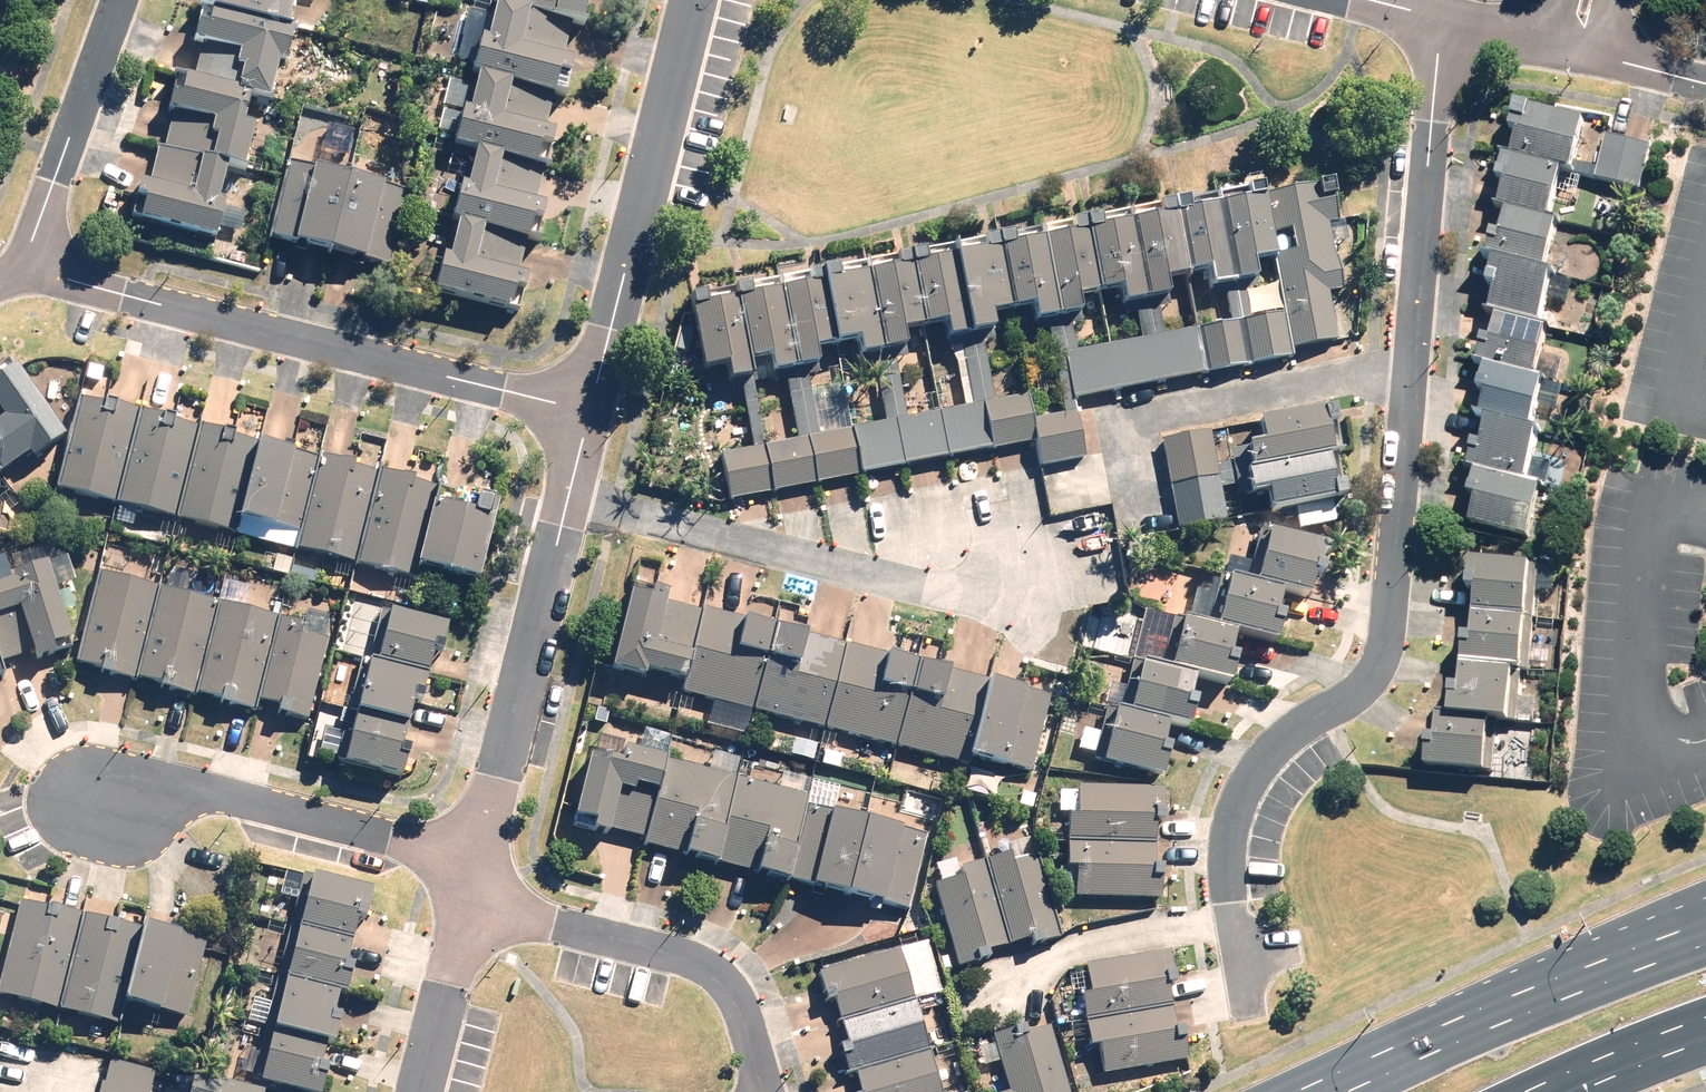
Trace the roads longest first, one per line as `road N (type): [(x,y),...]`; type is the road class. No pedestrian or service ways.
road 1 (residential): [(1442,16),(1388,643),(1357,693),(1284,737),(1242,798),(1229,851),(1251,1001)]
road 2 (residential): [(22,272),(590,409)]
road 3 (residential): [(590,409),(480,846)]
road 4 (primary): [(1319,1091),(1705,921)]
road 5 (residential): [(692,0),(590,409)]
road 6 (residential): [(480,846),(190,787),(68,798)]
road 7 (residential): [(468,895),(673,950),(718,970),(734,996),(759,1091)]
road 8 (residential): [(124,0),(22,272)]
road 9 (residential): [(468,895),(416,1091)]
road 10 (primary): [(1705,1031),(1549,1091)]
road 11 (residential): [(1575,48),(1442,16)]
road 12 (residential): [(1705,79),(1575,48)]

